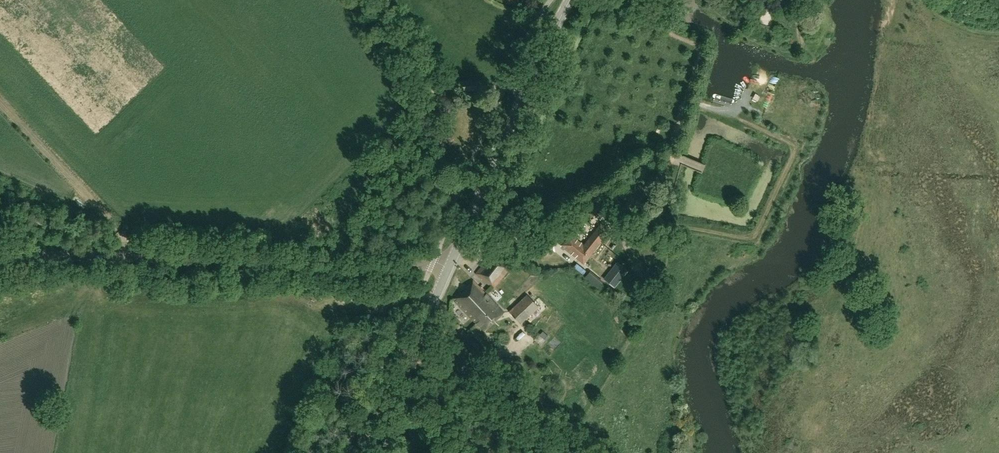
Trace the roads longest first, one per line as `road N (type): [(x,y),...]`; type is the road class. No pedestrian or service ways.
road 1 (unclassified): [(449,268),(0,261)]
road 2 (tertiary): [(449,268),(570,0)]
road 3 (tertiary): [(368,452),(449,268)]
road 4 (track): [(705,0),(747,38),(785,50),(800,45),(795,0)]

